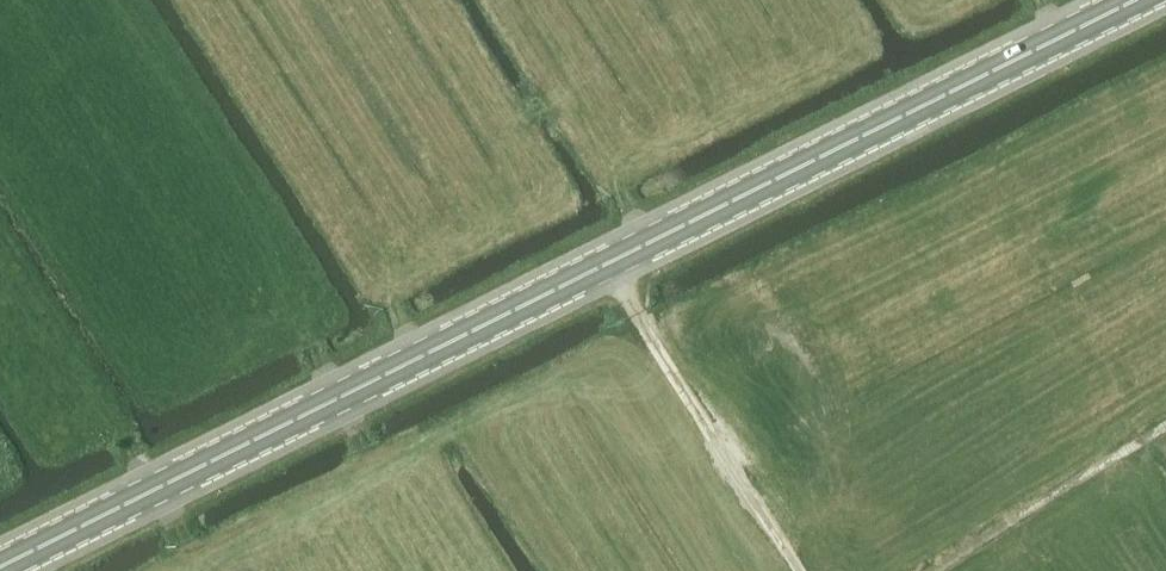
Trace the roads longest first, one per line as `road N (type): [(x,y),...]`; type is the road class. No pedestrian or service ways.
road 1 (secondary): [(0,568),(1136,0)]
road 2 (track): [(123,0),(261,225),(338,399)]
road 3 (track): [(800,570),(606,263)]
road 4 (track): [(939,570),(1165,431)]
road 5 (track): [(59,337),(147,496)]

